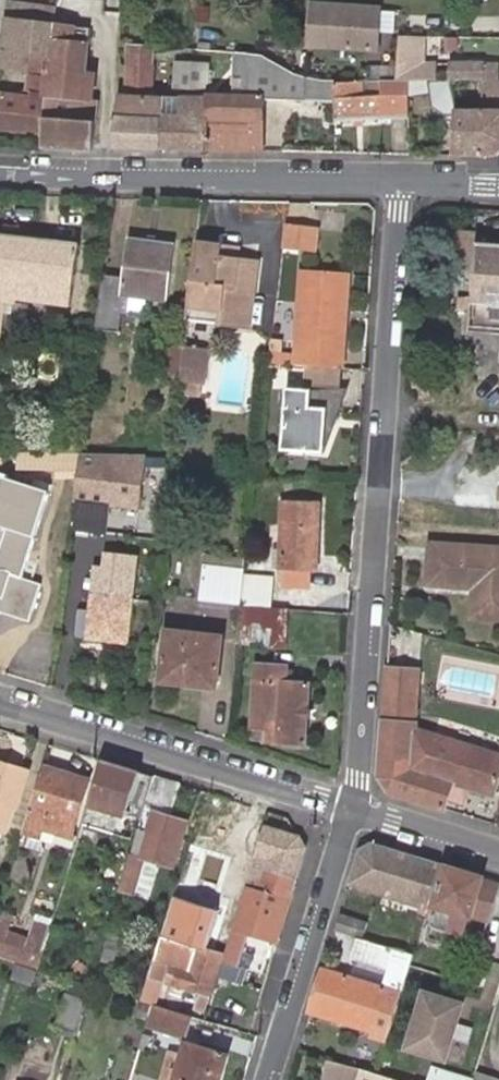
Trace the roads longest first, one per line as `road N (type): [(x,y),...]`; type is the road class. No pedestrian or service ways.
road 1 (residential): [(351,812),(402,183)]
road 2 (residential): [(402,183),(0,173)]
road 3 (residential): [(0,702),(351,812)]
road 4 (residential): [(268,1079),(351,812)]
road 5 (residential): [(351,812),(498,856)]

